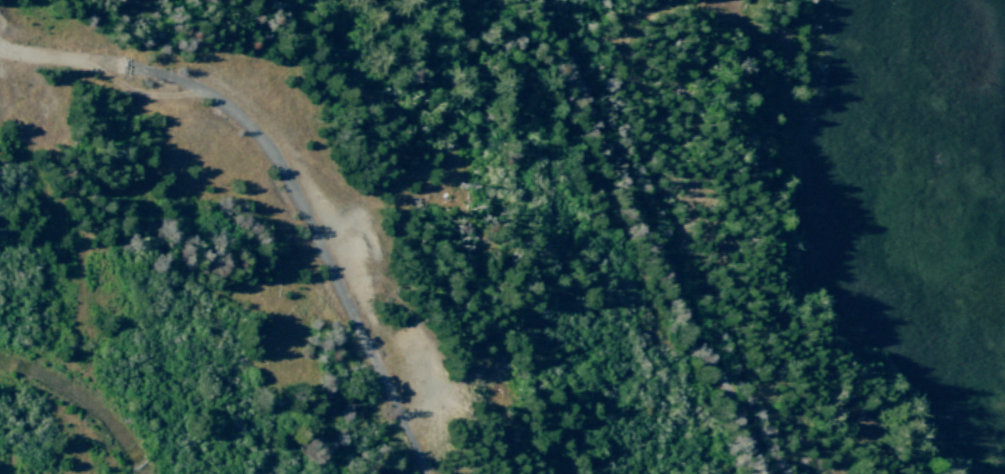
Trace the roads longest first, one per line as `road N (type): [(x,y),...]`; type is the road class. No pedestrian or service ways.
road 1 (residential): [(430,473),(263,137),(235,111),(166,78),(0,53)]
road 2 (residential): [(769,473),(546,0)]
road 3 (residential): [(144,473),(124,435),(79,395),(0,367)]

